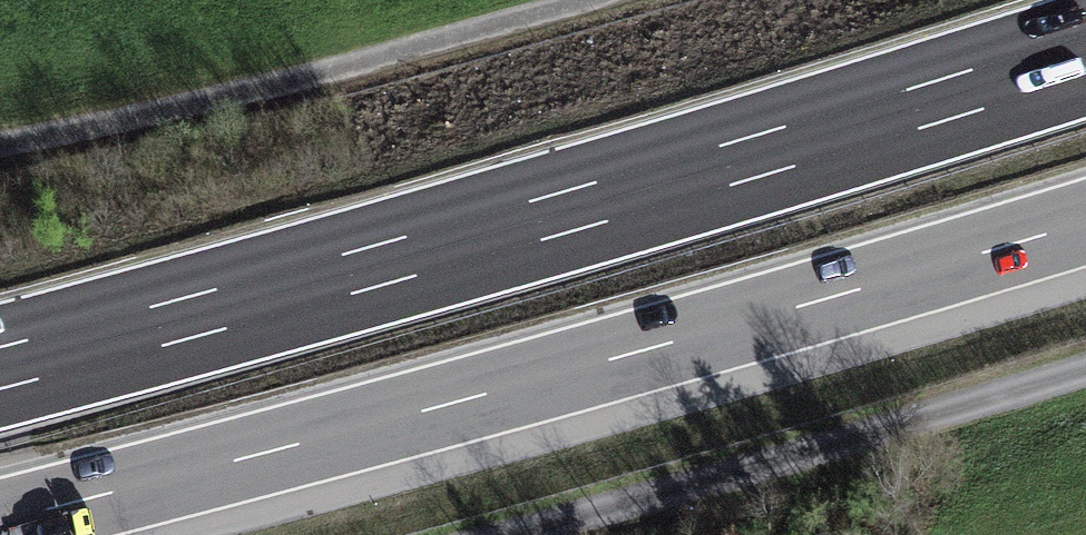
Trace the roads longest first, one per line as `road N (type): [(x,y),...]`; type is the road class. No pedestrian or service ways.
road 1 (motorway): [(1085,53),(604,201),(0,367)]
road 2 (motorway): [(0,523),(547,378),(1085,223)]
road 3 (track): [(486,534),(1085,368)]
road 4 (track): [(562,0),(0,143)]

